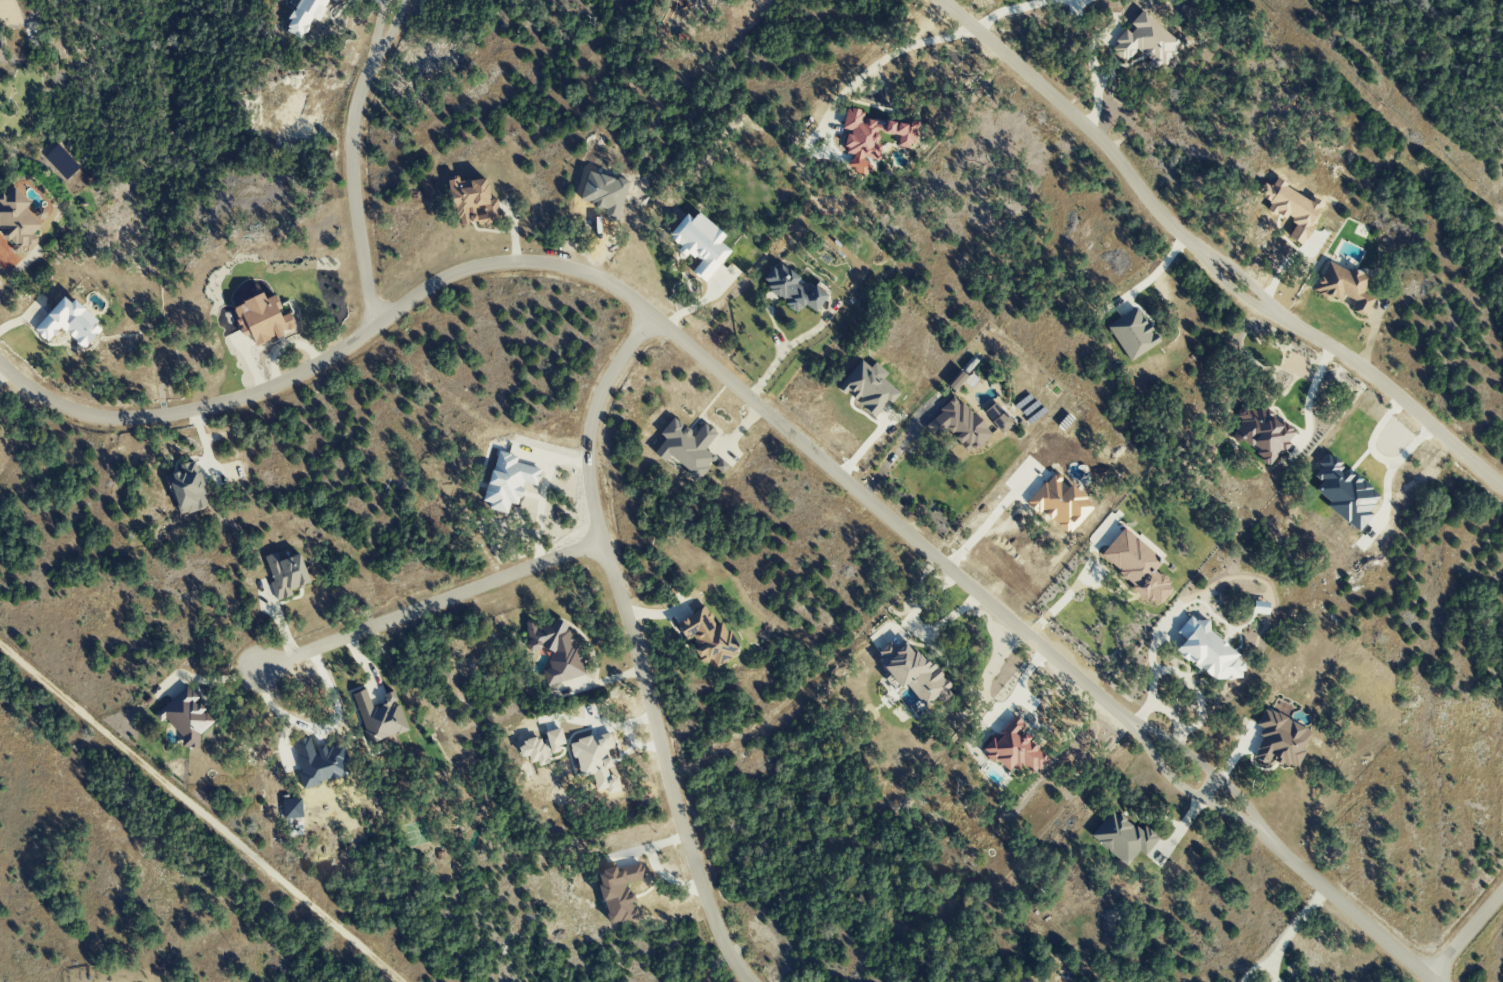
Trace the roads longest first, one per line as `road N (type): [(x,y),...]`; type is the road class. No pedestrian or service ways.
road 1 (residential): [(0,366),(52,405),(105,419),(159,417),(280,382),(455,271),(490,263),(569,267),(628,295),(1124,719)]
road 2 (residential): [(650,313),(597,395),(585,455),(588,489),(677,817),(722,947),(745,981)]
road 3 (residential): [(254,671),(603,539)]
road 4 (residential): [(938,0),(1104,144),(1156,212),(1202,254)]
road 5 (residential): [(1279,316),(1368,372),(1502,489)]
road 6 (residential): [(369,328),(349,157),(351,122),(373,58)]
road 7 (residential): [(1259,832),(1431,981)]
road 8 (residential): [(1259,832),(1225,785),(1171,741),(1124,719)]
road 9 (residential): [(1124,719),(1183,790),(1259,832)]
road 10 (residential): [(1502,886),(1427,979)]

